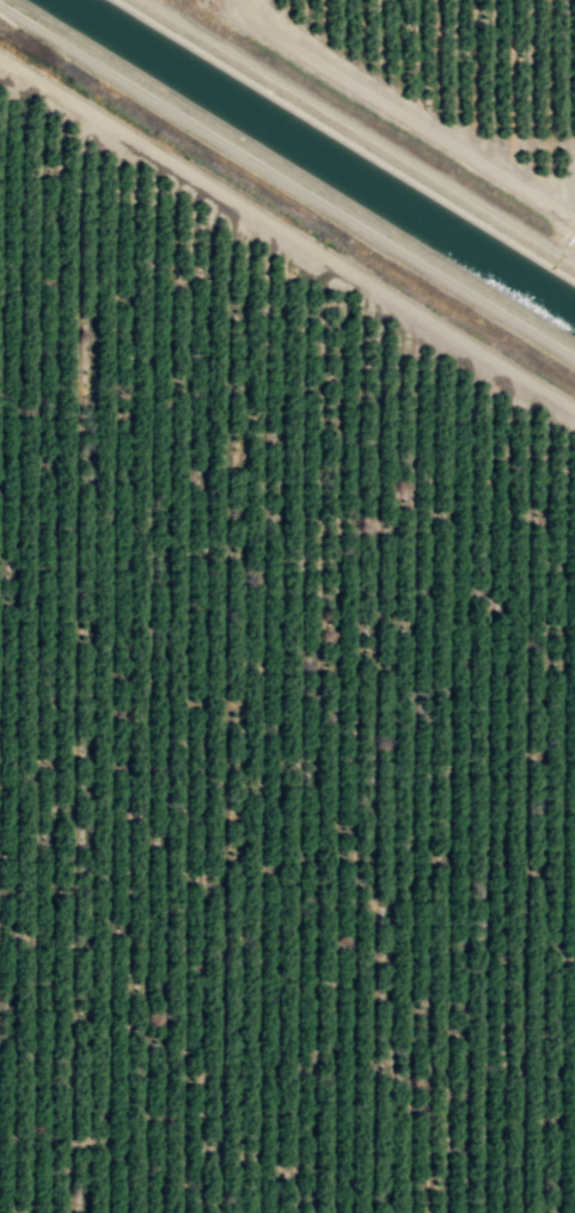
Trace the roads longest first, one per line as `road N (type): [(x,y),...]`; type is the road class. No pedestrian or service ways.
road 1 (track): [(574,411),(0,59)]
road 2 (track): [(574,217),(281,38),(239,0)]

